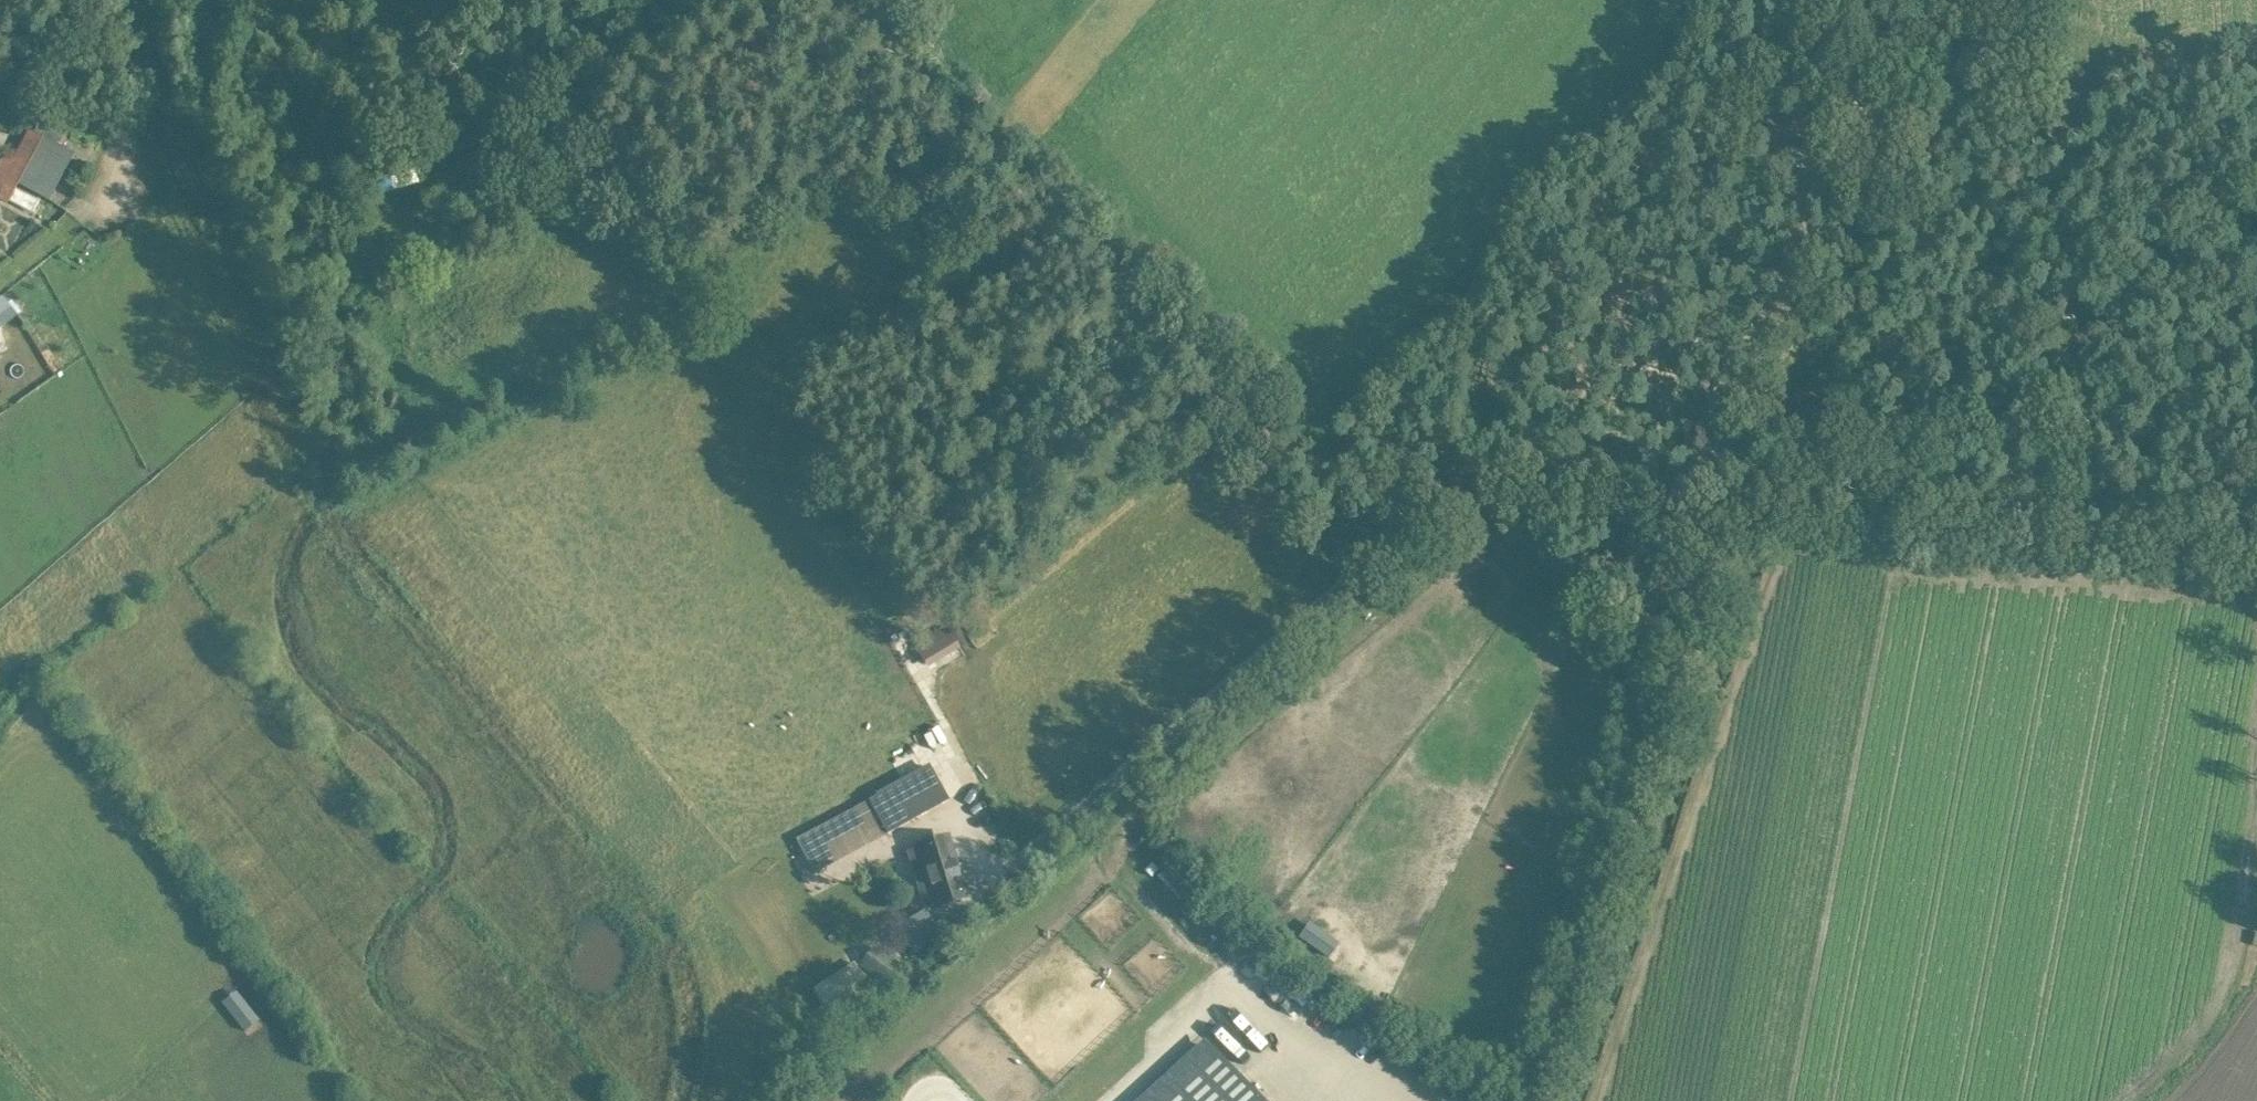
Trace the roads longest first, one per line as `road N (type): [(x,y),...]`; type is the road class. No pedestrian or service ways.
road 1 (track): [(853,0),(1231,410),(1319,465),(1526,475),(1636,495),(1675,523),(1691,549),(1697,586),(1670,732),(1551,1100)]

